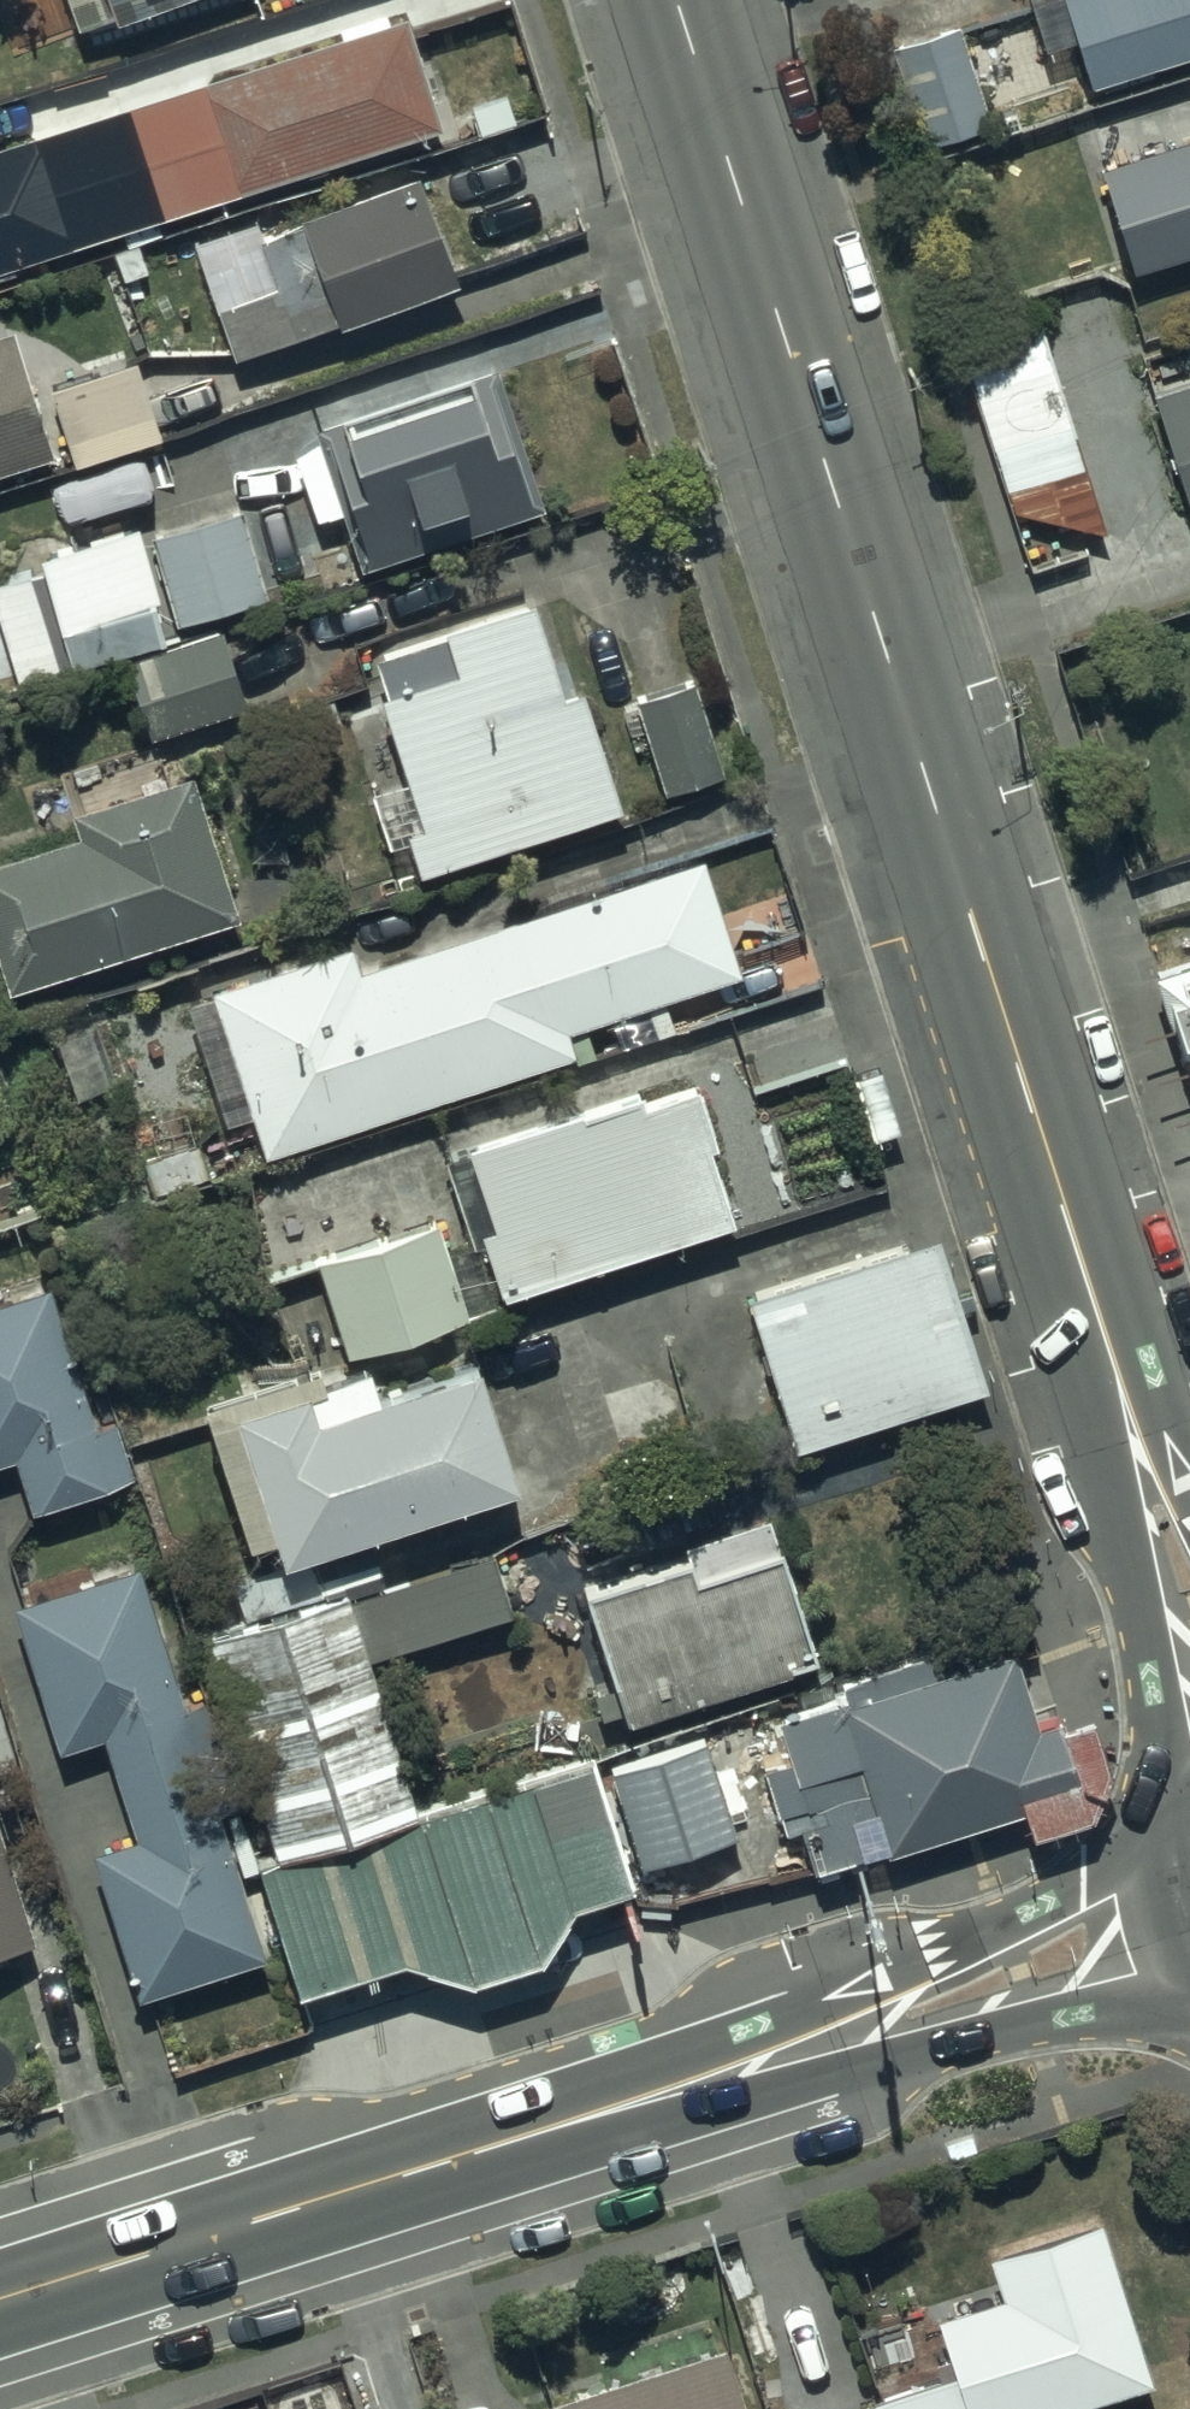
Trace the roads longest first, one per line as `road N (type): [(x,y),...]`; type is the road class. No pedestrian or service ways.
road 1 (tertiary): [(679,0),(1189,1580)]
road 2 (secondary): [(1166,1933),(0,2304)]
road 3 (secondary): [(1166,1933),(1163,1868),(1189,1812)]

